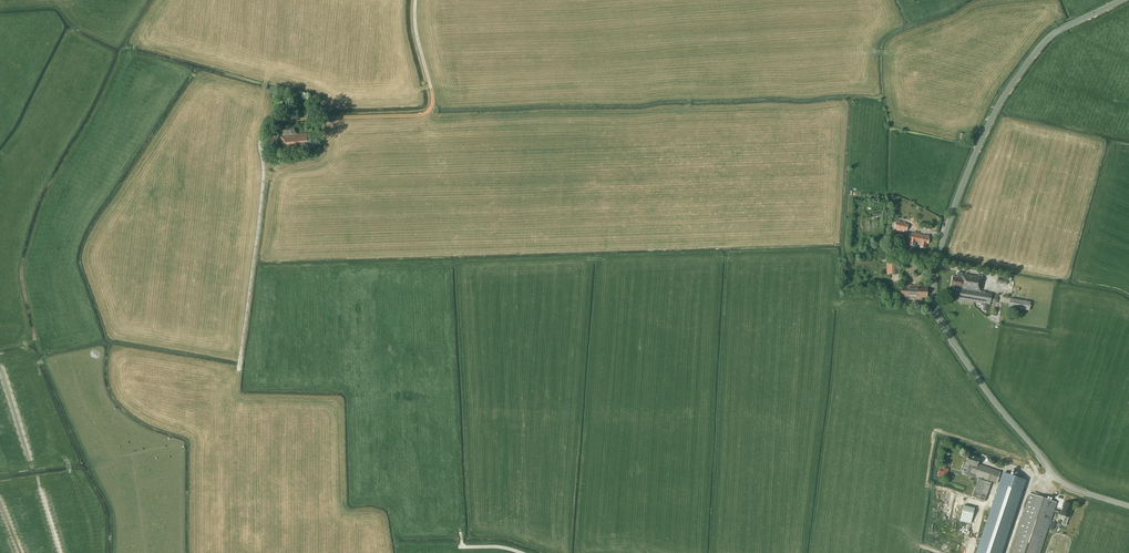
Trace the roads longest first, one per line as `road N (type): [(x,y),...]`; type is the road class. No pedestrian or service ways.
road 1 (unclassified): [(1128,506),(1053,475),(940,323),(933,289),(967,169),(1002,99),(1050,36),(1121,0)]
road 2 (track): [(936,432),(1027,463),(1038,484)]

